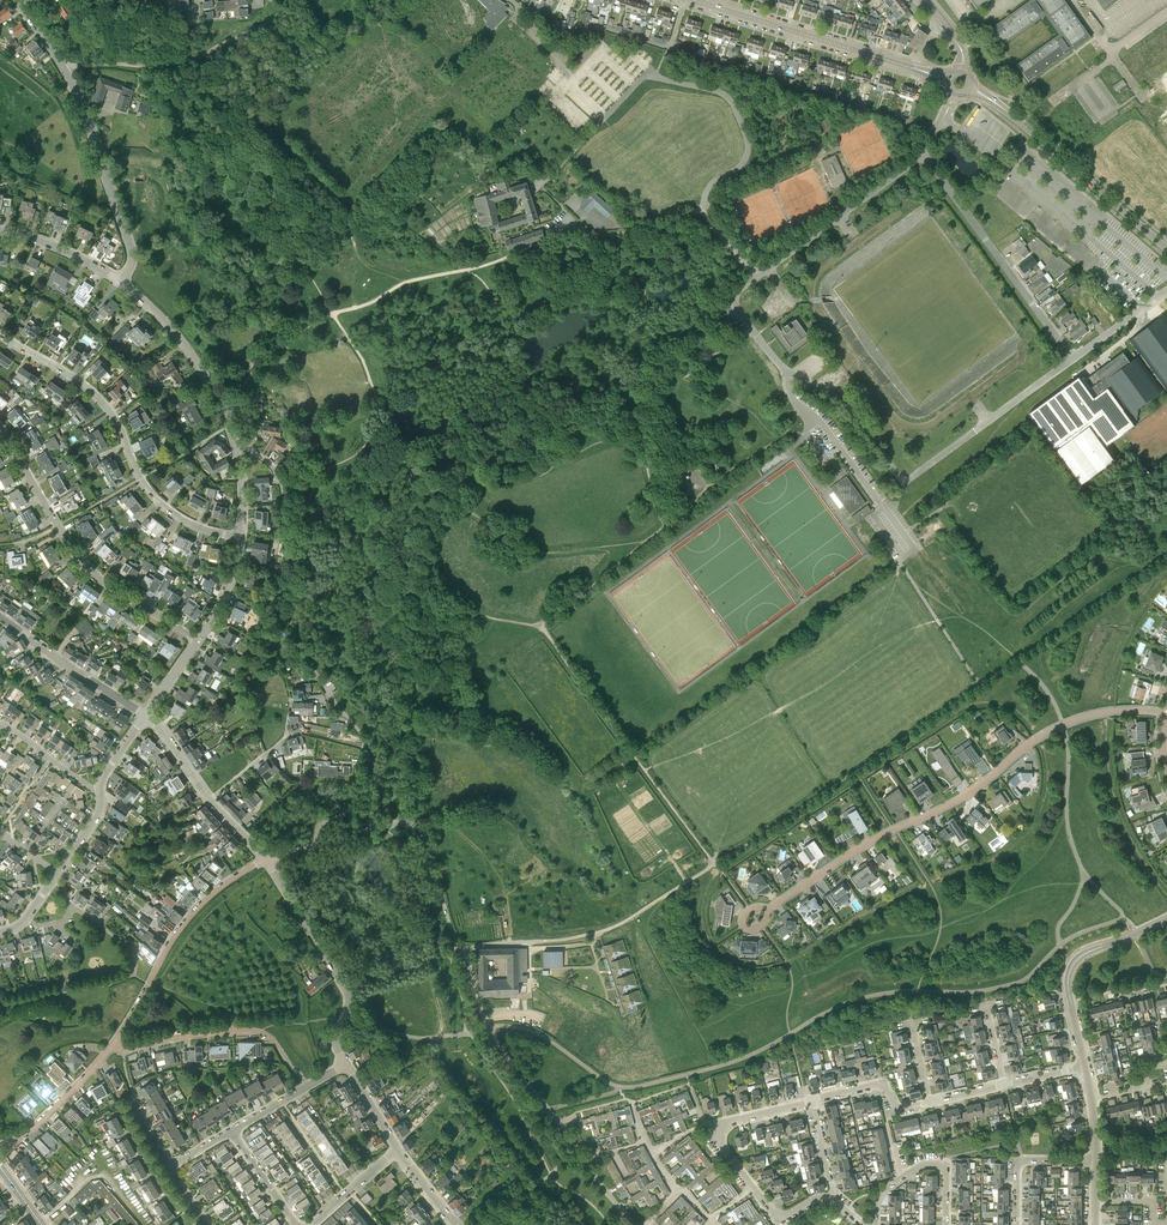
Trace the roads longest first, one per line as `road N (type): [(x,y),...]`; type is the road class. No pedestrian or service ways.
road 1 (track): [(798,405),(785,435),(707,487),(541,626),(716,864)]
road 2 (unclassified): [(1072,361),(905,481),(848,409),(781,366),(736,310),(739,293),(758,277)]
road 3 (residential): [(768,910),(876,838),(978,787),(1063,724),(1118,710),(1166,712)]
road 4 (residential): [(241,536),(170,511),(141,480),(104,403),(0,332)]
road 5 (residential): [(0,424),(85,568),(196,642)]
road 6 (unclassified): [(935,133),(668,47)]
road 7 (tertiary): [(947,78),(691,0)]
road 8 (residential): [(829,1198),(776,1214),(716,1134),(729,1121),(813,1098)]
road 9 (track): [(302,529),(318,481),(356,457),(381,416),(360,354),(331,314)]
road 10 (unclassified): [(1072,361),(922,158)]
road 11 (tertiary): [(1166,248),(971,89)]
road 12 (unclassified): [(114,1044),(188,919),(226,883),(267,862)]
road 13 (track): [(331,314),(404,281),(541,244),(547,232)]
road 14 (unclassified): [(462,950),(420,829),(396,825),(317,847)]
road 15 (unclassified): [(347,1064),(338,1043),(349,1002),(267,862)]
road 16 (residential): [(126,285),(132,257),(65,73)]
road 17 (unclassified): [(701,209),(710,185),(746,159),(748,142),(726,94),(648,72)]
road 18 (residential): [(317,847),(318,826),(357,811),(367,797),(365,742),(318,677)]
road 19 (residential): [(1085,1066),(1071,970),(1085,954),(1166,918)]
road 20 (track): [(78,68),(182,64),(272,21)]
road 21 (unclassified): [(758,277),(922,158)]
road 22 (unclassified): [(559,1124),(485,1020),(462,950)]
road 23 (residential): [(235,442),(193,360),(126,285)]
road 24 (residential): [(144,717),(0,616)]
road 25 (residential): [(280,1048),(251,1030),(128,1050),(114,1044)]
road 26 (unclassified): [(547,232),(569,225),(622,233),(701,209)]
road 27 (unclassified): [(540,186),(648,72)]
road 28 (track): [(228,424),(254,366),(331,314)]
road 29 (residential): [(10,1143),(114,1044)]
road 30 (residential): [(462,950),(602,931)]
road 31 (residential): [(126,285),(63,249),(0,230)]
road 32 (track): [(905,571),(980,686)]
road 33 (residential): [(1017,1224),(1022,1161),(1096,1160)]
road 34 (residential): [(930,1103),(898,1108),(880,1084),(813,1098)]
road 35 (unclassified): [(668,47),(600,27),(568,35),(545,21)]
road 36 (unclassified): [(638,1224),(559,1124)]
road 37 (residential): [(100,788),(0,724)]

